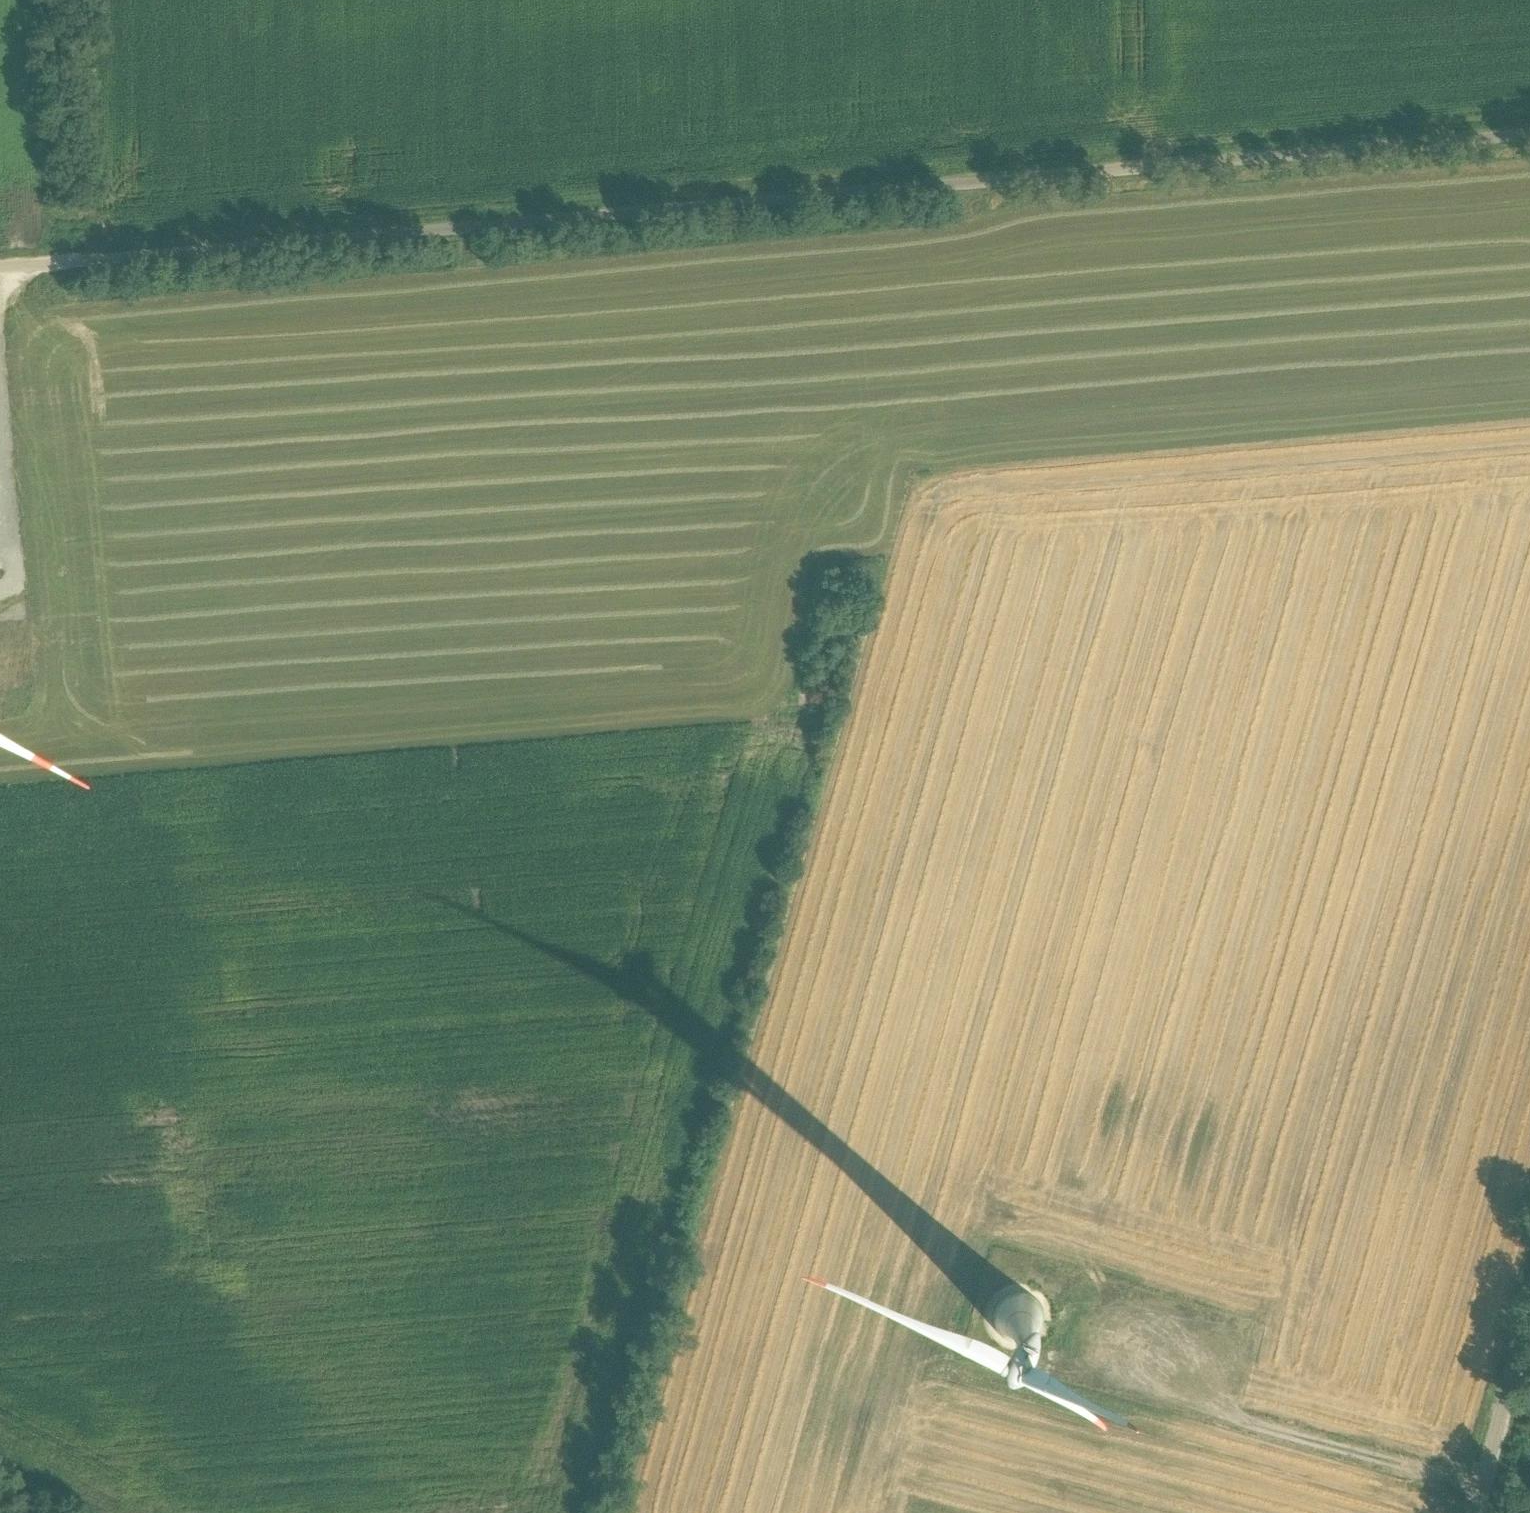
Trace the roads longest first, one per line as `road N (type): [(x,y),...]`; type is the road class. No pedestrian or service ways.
road 1 (unclassified): [(0,271),(1529,125)]
road 2 (unclassified): [(1529,1299),(1471,1512)]

